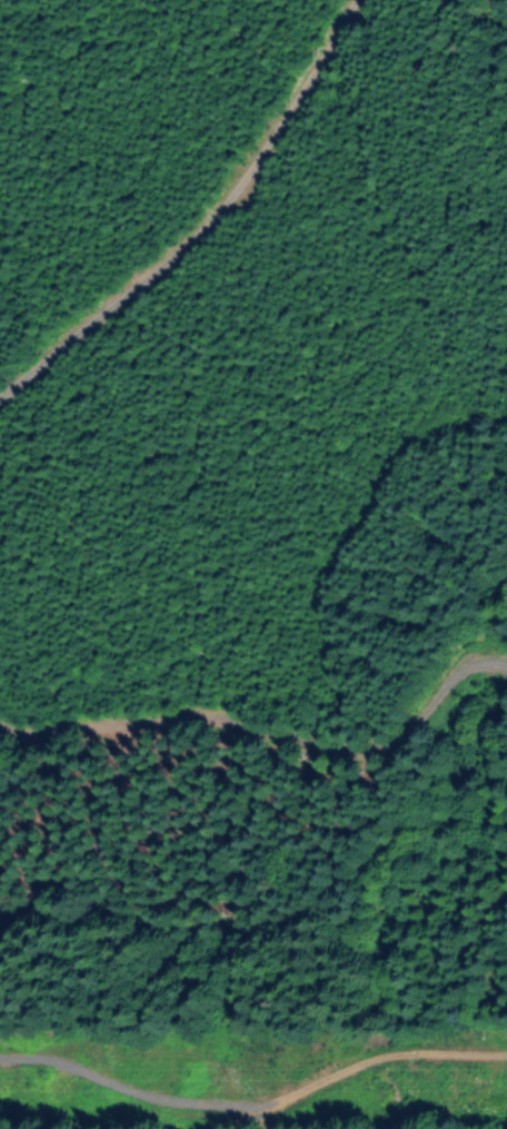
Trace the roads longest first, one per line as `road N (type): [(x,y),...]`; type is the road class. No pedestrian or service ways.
road 1 (track): [(0,422),(125,333),(395,0)]
road 2 (residential): [(506,705),(488,691),(382,691),(185,731),(32,711),(0,699)]

